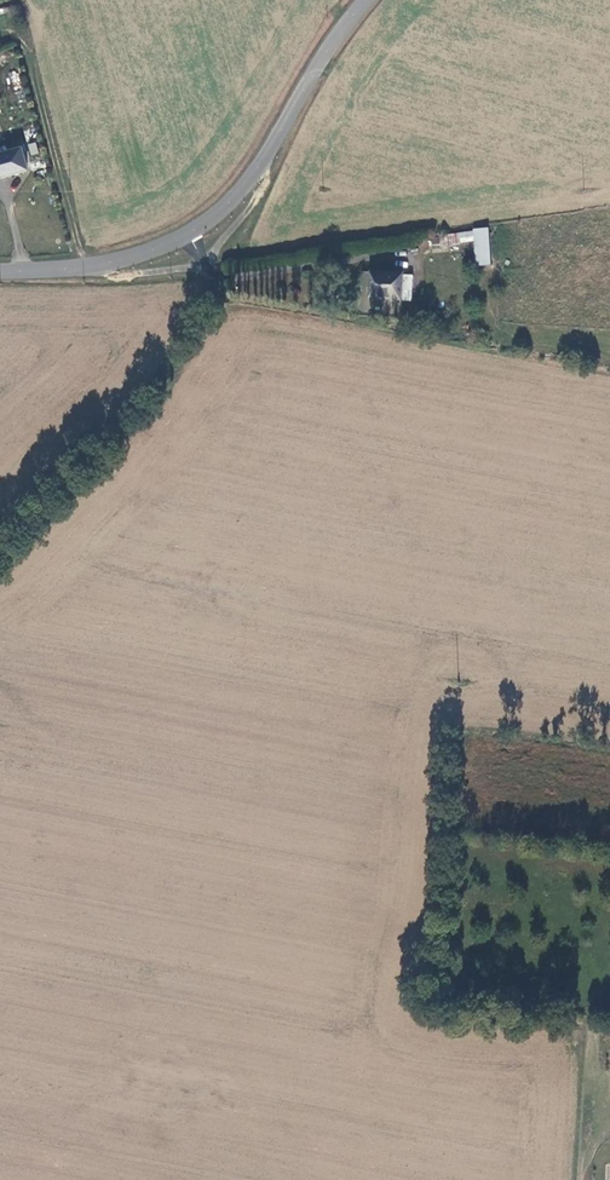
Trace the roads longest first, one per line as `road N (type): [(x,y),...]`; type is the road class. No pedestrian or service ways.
road 1 (tertiary): [(0,271),(132,257),(204,222),(266,156),(366,0)]

